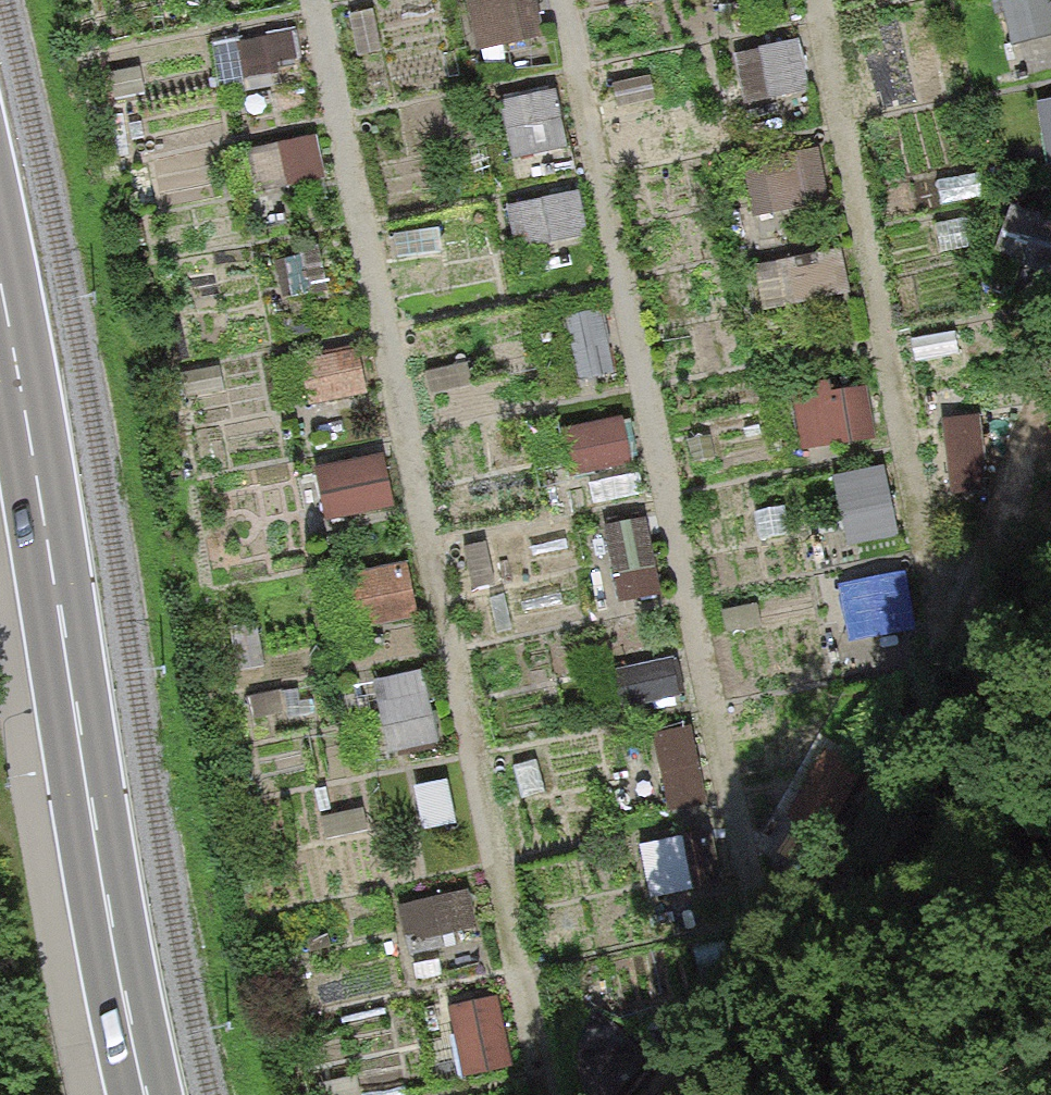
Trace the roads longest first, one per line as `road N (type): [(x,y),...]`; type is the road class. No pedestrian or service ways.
road 1 (secondary): [(147,1094),(0,283)]

